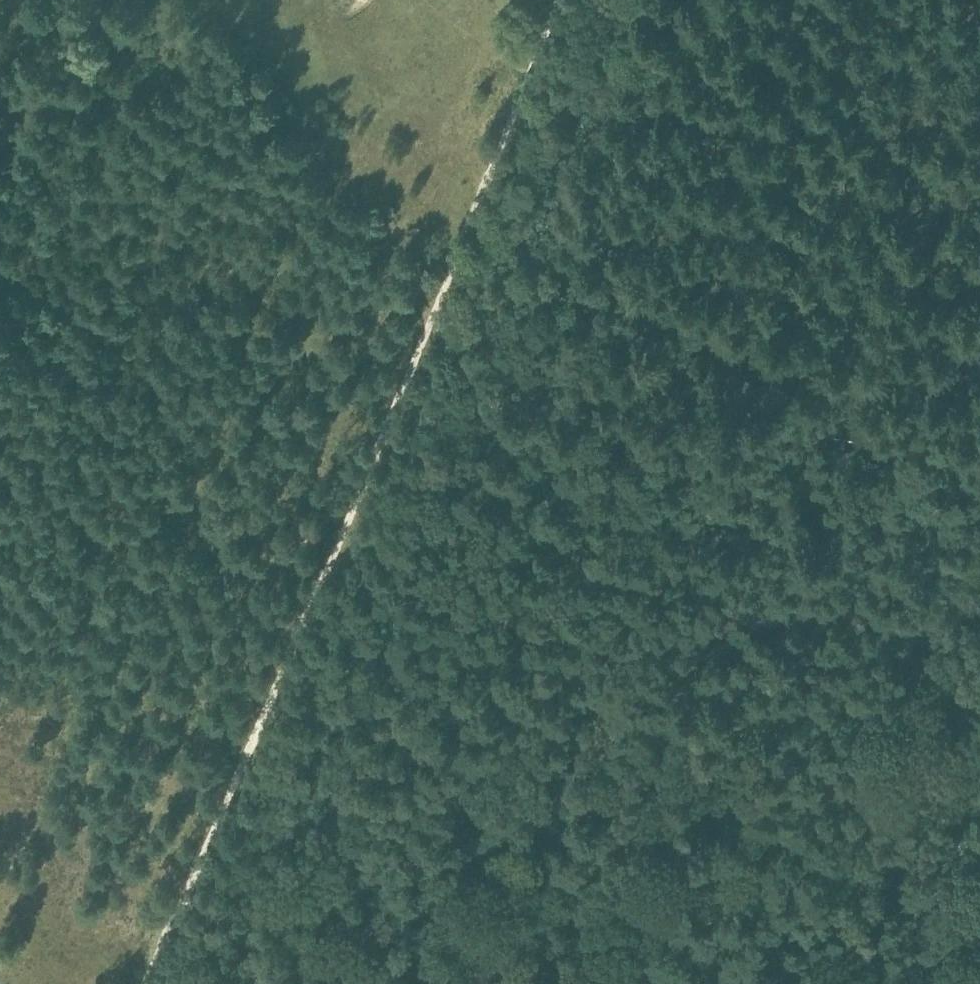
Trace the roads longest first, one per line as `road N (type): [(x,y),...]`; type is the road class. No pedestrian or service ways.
road 1 (track): [(619,0),(540,196),(569,259),(791,350),(886,351),(979,319)]

